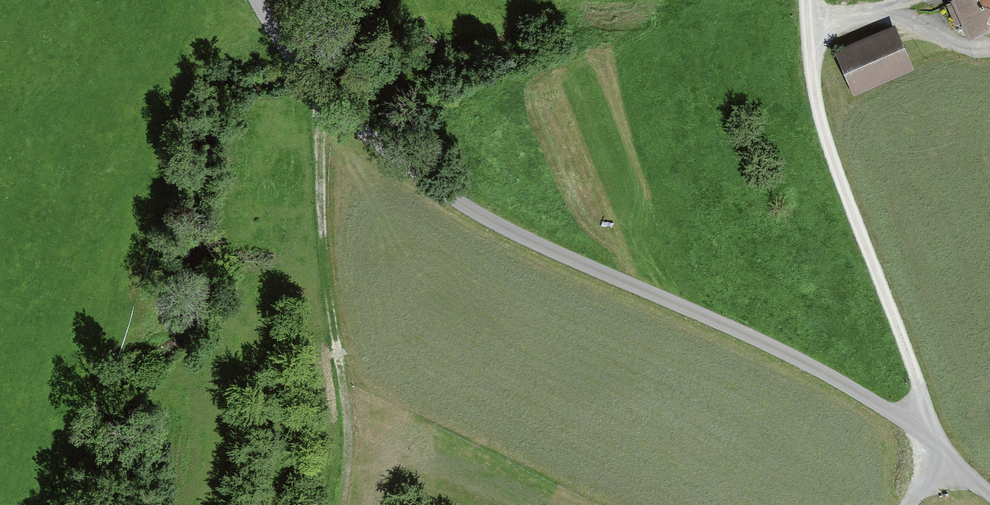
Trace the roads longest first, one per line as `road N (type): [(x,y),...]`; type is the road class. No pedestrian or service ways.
road 1 (unclassified): [(255,0),(320,94),(455,199),(522,238),(843,384),(911,425),(989,494)]
road 2 (track): [(802,0),(816,98),(920,390),(911,425)]
road 3 (track): [(320,94),(328,278),(349,440),(343,504)]

